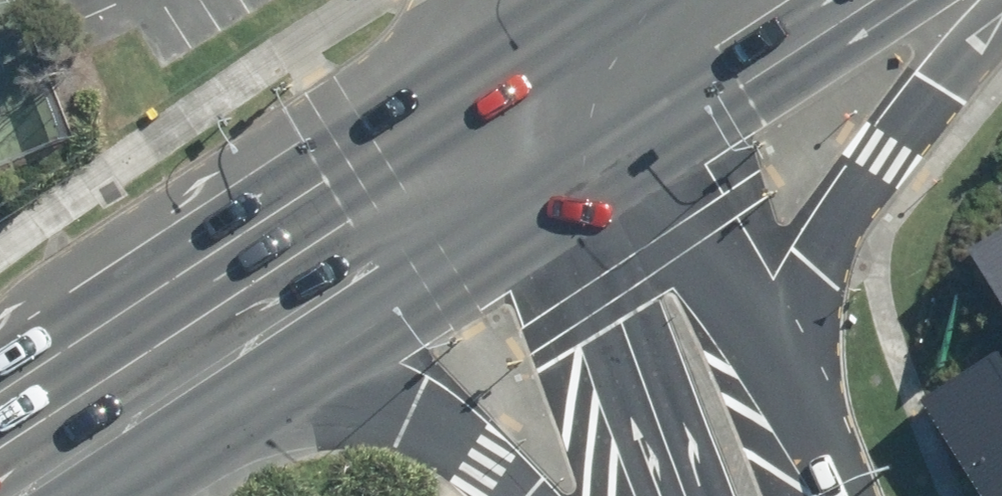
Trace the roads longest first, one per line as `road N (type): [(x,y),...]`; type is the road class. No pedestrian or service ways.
road 1 (primary): [(579,95),(0,466)]
road 2 (primary): [(540,495),(487,458),(395,421),(266,420),(0,478)]
road 3 (primary): [(1001,20),(885,151),(822,269),(749,495)]
road 4 (tertiary): [(732,495),(579,95)]
road 5 (primary): [(726,0),(579,95)]

